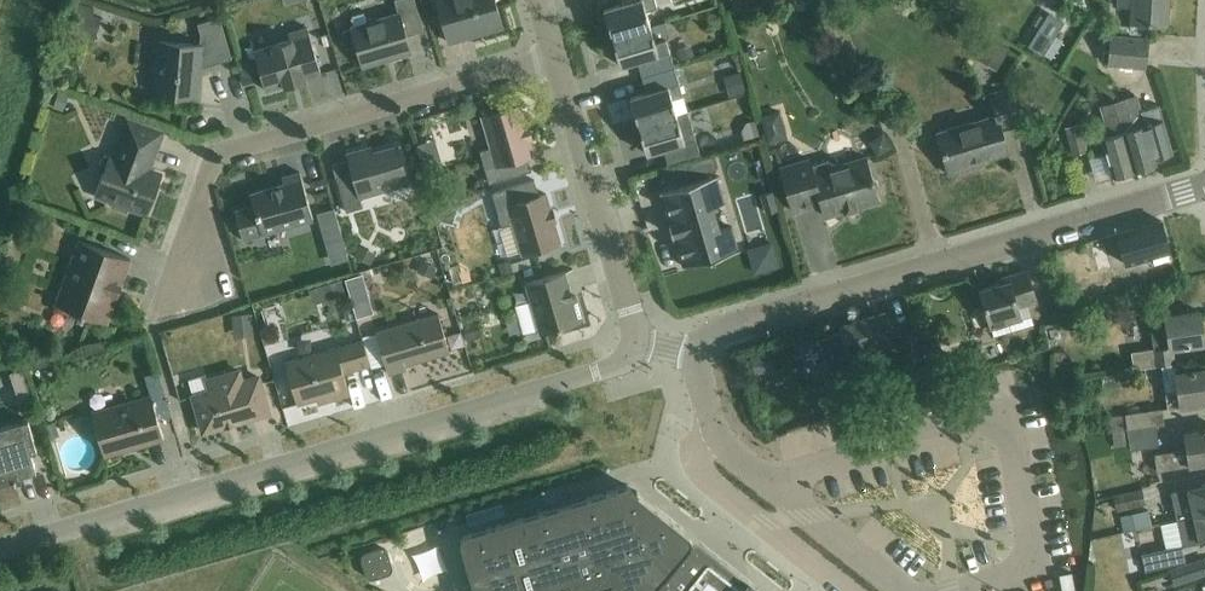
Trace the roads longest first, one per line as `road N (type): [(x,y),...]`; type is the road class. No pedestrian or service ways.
road 1 (unclassified): [(0,550),(626,363),(640,342)]
road 2 (residential): [(700,354),(707,337),(728,326),(1204,186)]
road 3 (unclassified): [(195,272),(216,156),(557,54)]
road 4 (unclassified): [(640,342),(557,54)]
road 5 (unclassified): [(910,590),(763,482),(714,425)]
road 6 (unclassified): [(714,425),(706,468),(859,590)]

